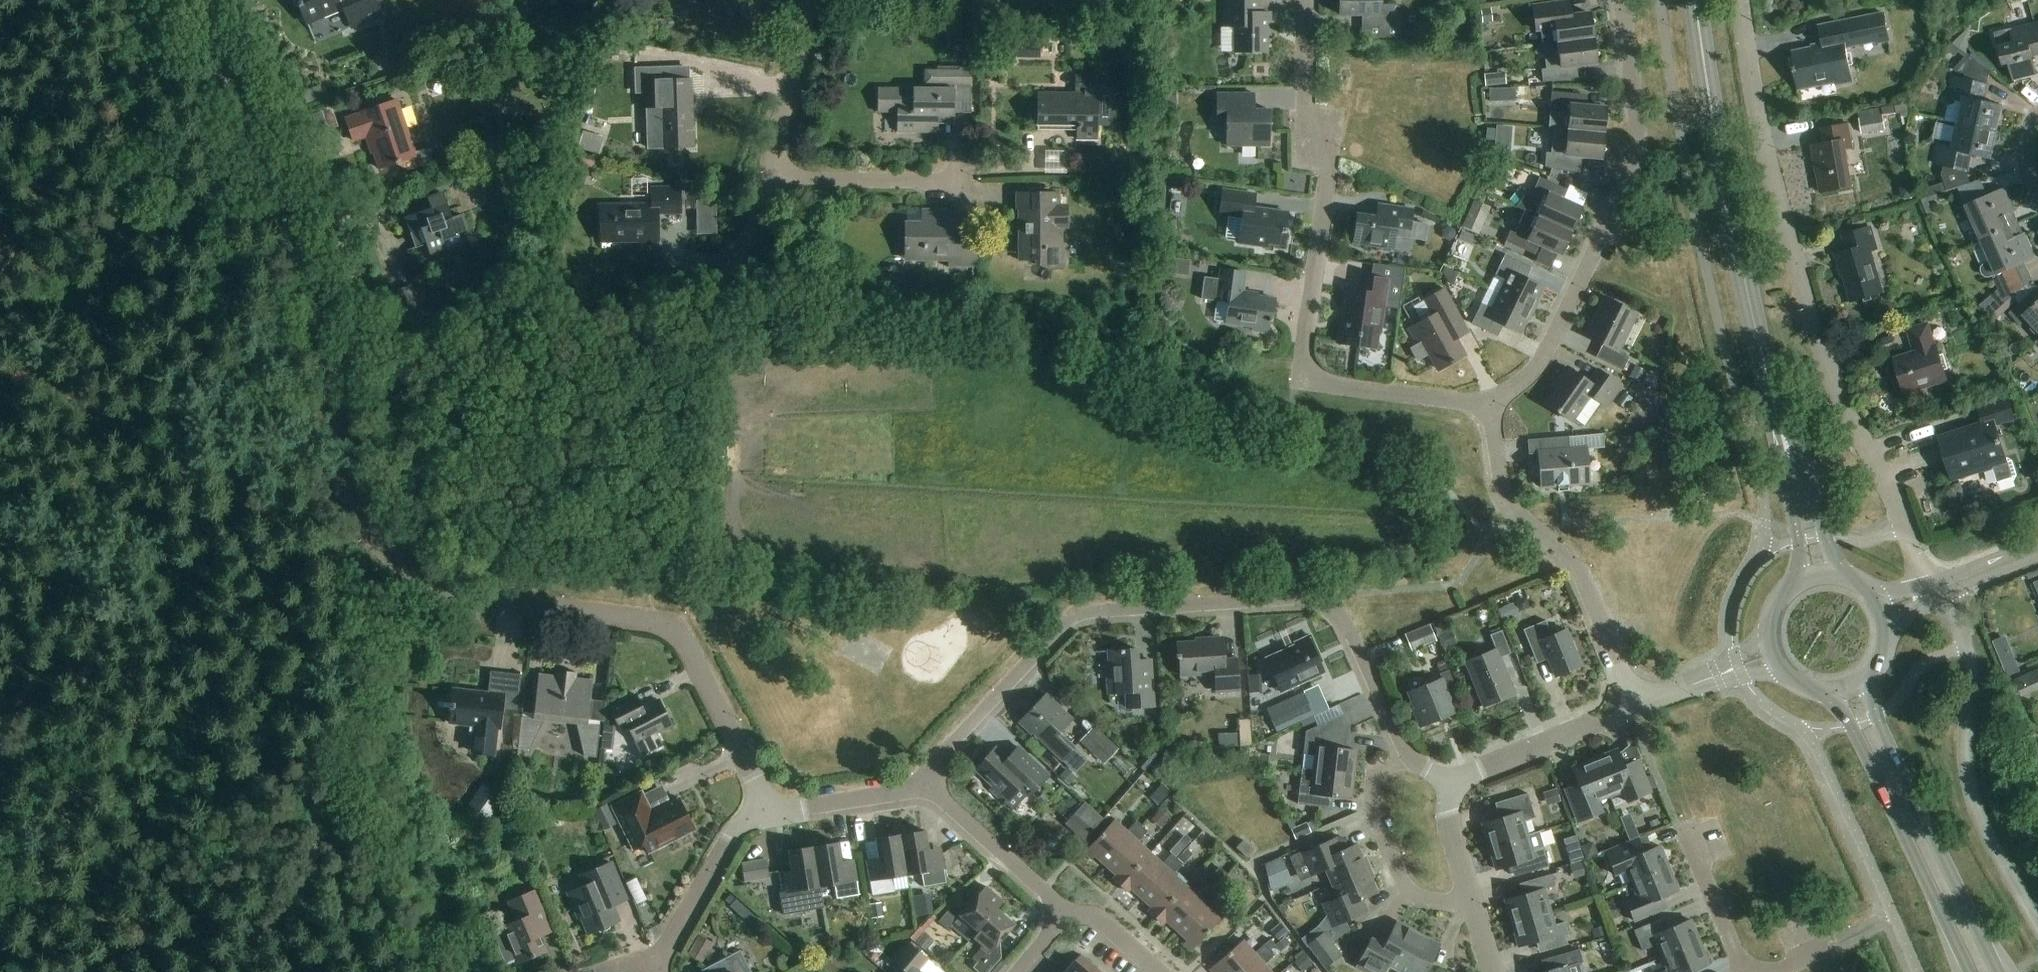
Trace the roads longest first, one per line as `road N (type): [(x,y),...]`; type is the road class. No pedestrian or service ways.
road 1 (residential): [(919,794),(1081,615),(1328,601),(1407,759)]
road 2 (residential): [(1937,591),(1834,394),(1780,208),(1741,0)]
road 3 (residential): [(1304,0),(1303,127),(1329,134),(1302,382),(1493,406)]
road 4 (residential): [(381,546),(359,497),(289,236),(190,0)]
road 5 (residential): [(381,546),(409,574),(445,591),(674,632),(769,814)]
road 6 (residential): [(1493,406),(1549,350),(1637,160),(1624,0)]
road 7 (secondary): [(1777,417),(1730,216),(1694,0)]
road 8 (unclassified): [(2037,927),(1972,794),(1972,671),(1937,591)]
road 9 (residential): [(1638,708),(1586,575),(1513,505),(1493,406)]
road 10 (secondary): [(1999,971),(1861,683)]
road 11 (secondary): [(1837,692),(1969,971)]
road 12 (residential): [(1464,896),(1443,904),(1409,893),(1393,855),(1374,794),(1378,776),(1407,759)]
road 13 (residential): [(1449,782),(1638,708)]
road 14 (residential): [(657,967),(735,829),(769,814)]
road 15 (residential): [(967,183),(793,179),(775,170)]
road 16 (residential): [(1063,917),(946,806),(919,794)]
road 17 (residential): [(775,170),(804,0)]
road 18 (secondary): [(1840,575),(1799,444),(1777,417)]
road 19 (secondary): [(1777,417),(1799,582)]
road 20 (residential): [(769,814),(919,794)]
road 21 (residential): [(1743,971),(1687,832)]

